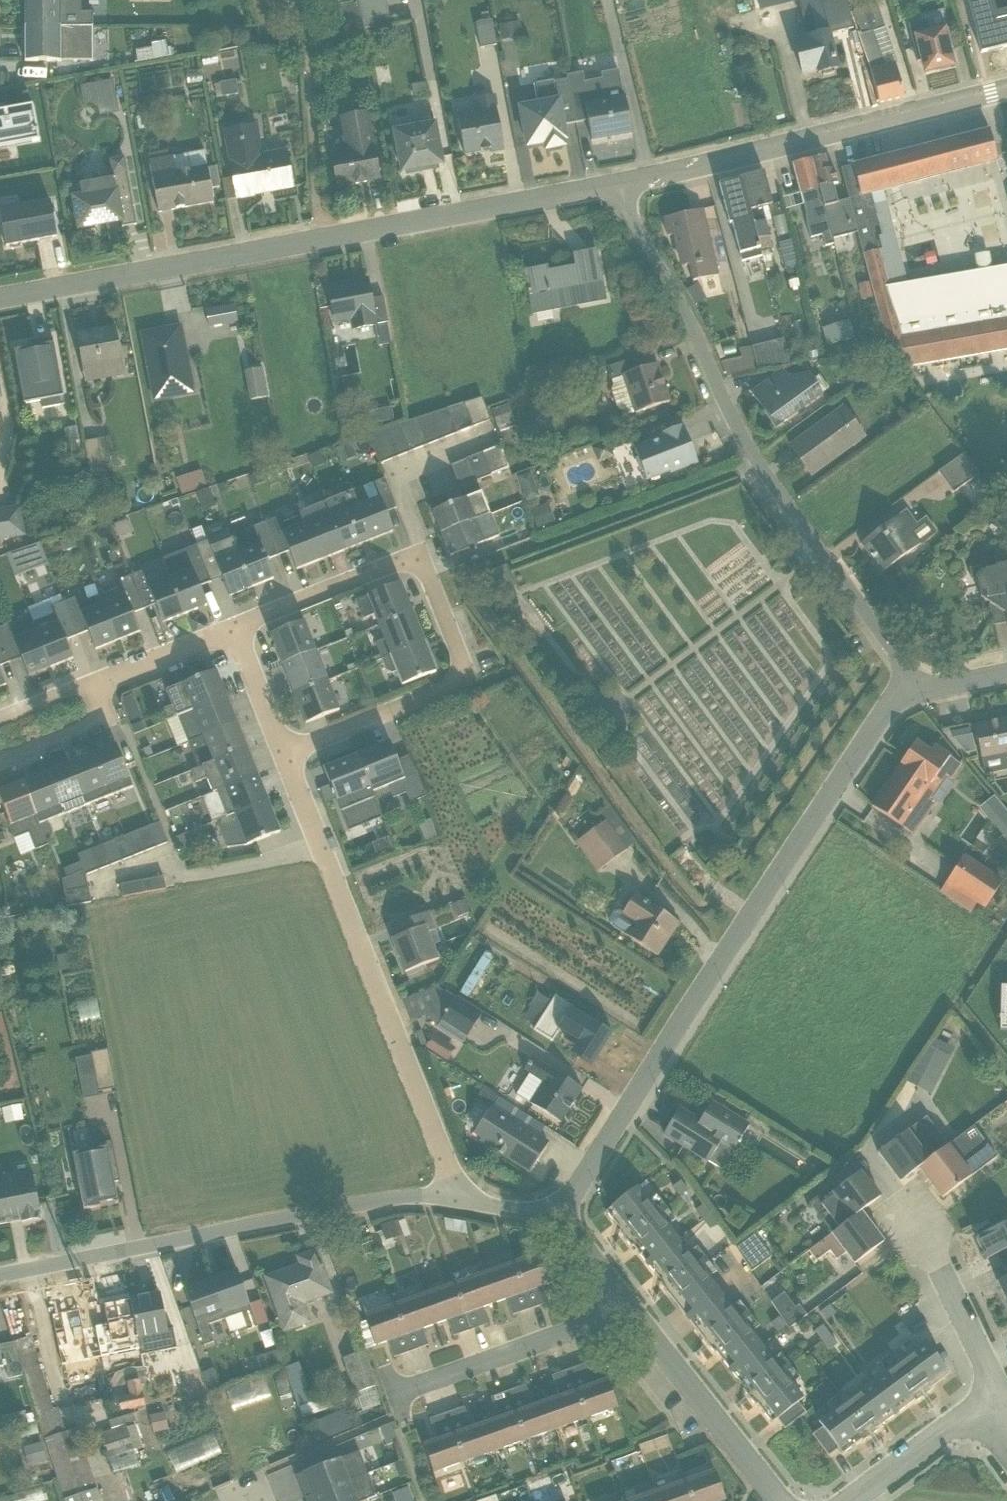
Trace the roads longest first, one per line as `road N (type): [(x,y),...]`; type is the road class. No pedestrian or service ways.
road 1 (residential): [(611,189),(0,303)]
road 2 (residential): [(568,1205),(569,1187),(887,717),(912,692)]
road 3 (residential): [(611,189),(760,479),(912,692)]
road 4 (residential): [(284,757),(462,681),(419,557),(232,631)]
road 5 (residential): [(457,1199),(284,757)]
road 6 (residential): [(457,1199),(0,1276)]
road 7 (residential): [(1006,98),(611,189)]
road 8 (residential): [(400,1398),(620,1313)]
road 9 (residential): [(763,1500),(620,1313)]
road 10 (residential): [(905,1202),(996,1398)]
road 11 (residential): [(849,1500),(996,1398)]
road 12 (residential): [(0,765),(108,720),(100,683)]
road 13 (residential): [(232,631),(100,683)]
road 14 (residential): [(284,757),(232,631)]
road 15 (residential): [(620,1313),(574,1244),(568,1205)]

